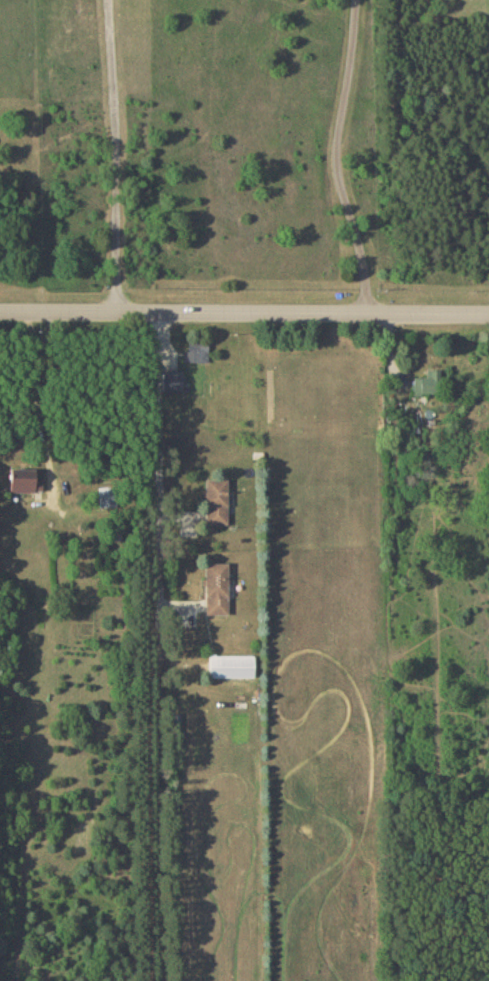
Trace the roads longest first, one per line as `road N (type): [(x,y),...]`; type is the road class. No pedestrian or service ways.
road 1 (residential): [(488,316),(0,314)]

